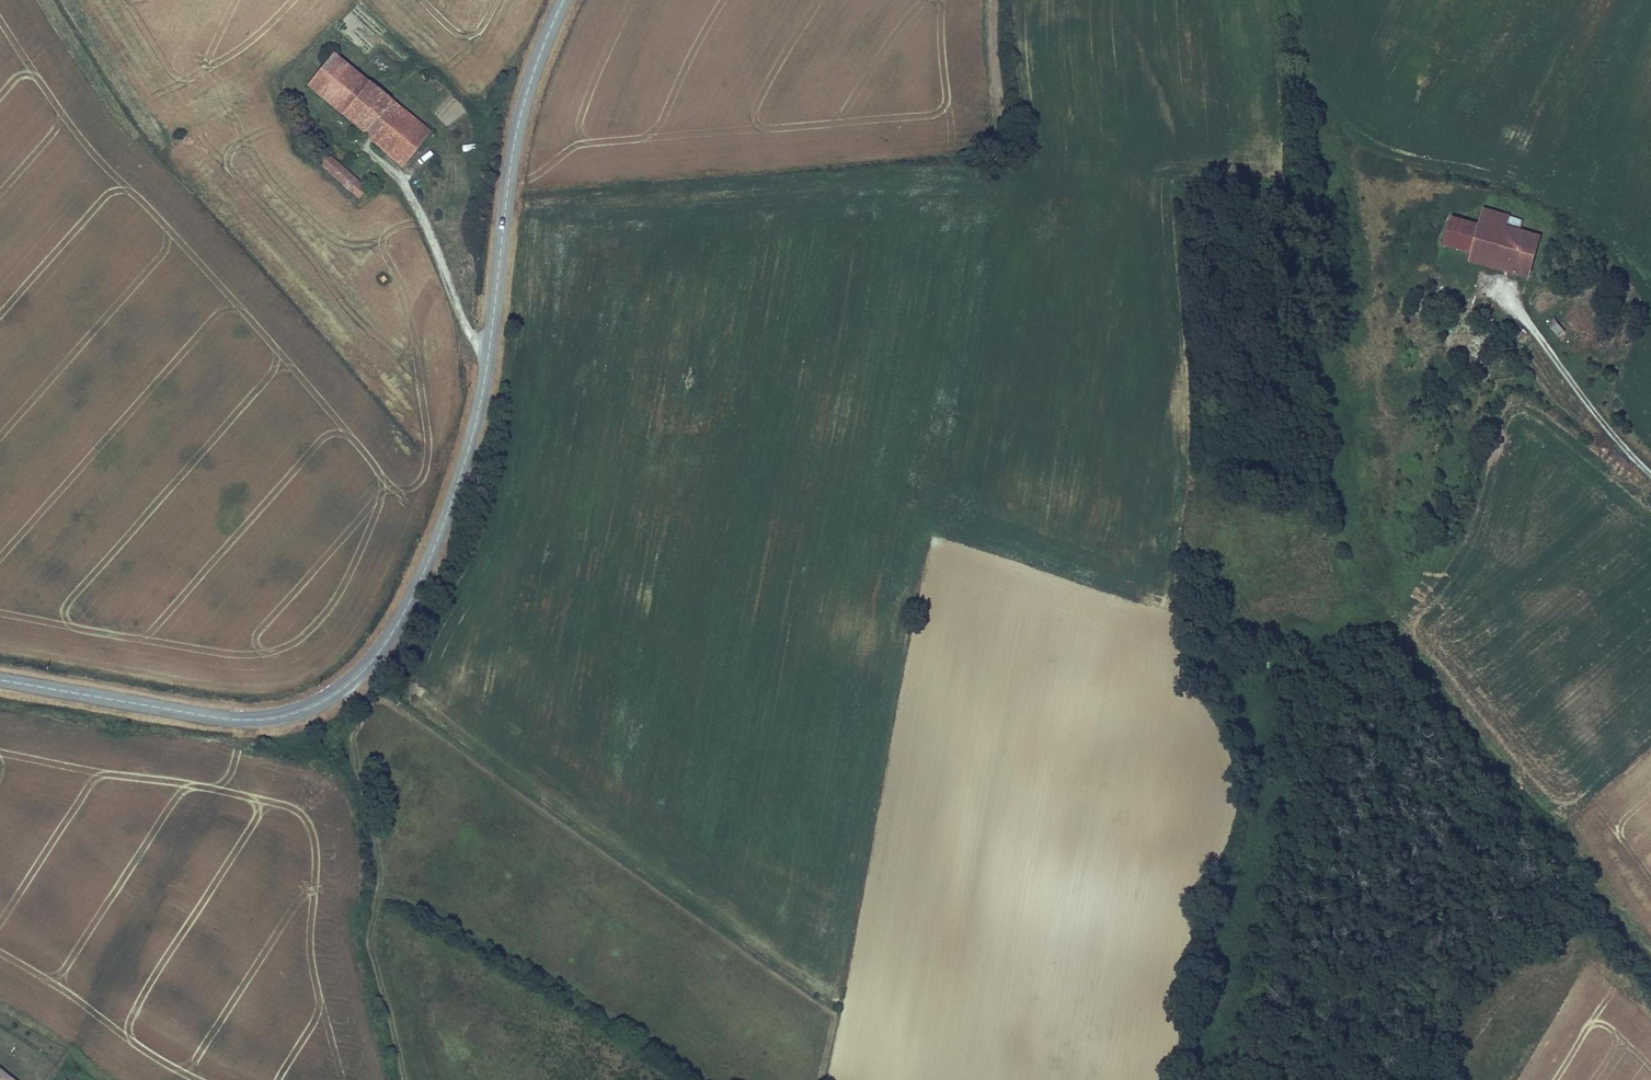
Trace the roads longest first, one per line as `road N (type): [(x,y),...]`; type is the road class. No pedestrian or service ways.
road 1 (tertiary): [(0,680),(265,720),(339,691),(380,649),(410,597),(467,451),(489,359),(519,121),(563,0)]
road 2 (track): [(354,679),(368,880),(363,931),(395,1079)]

